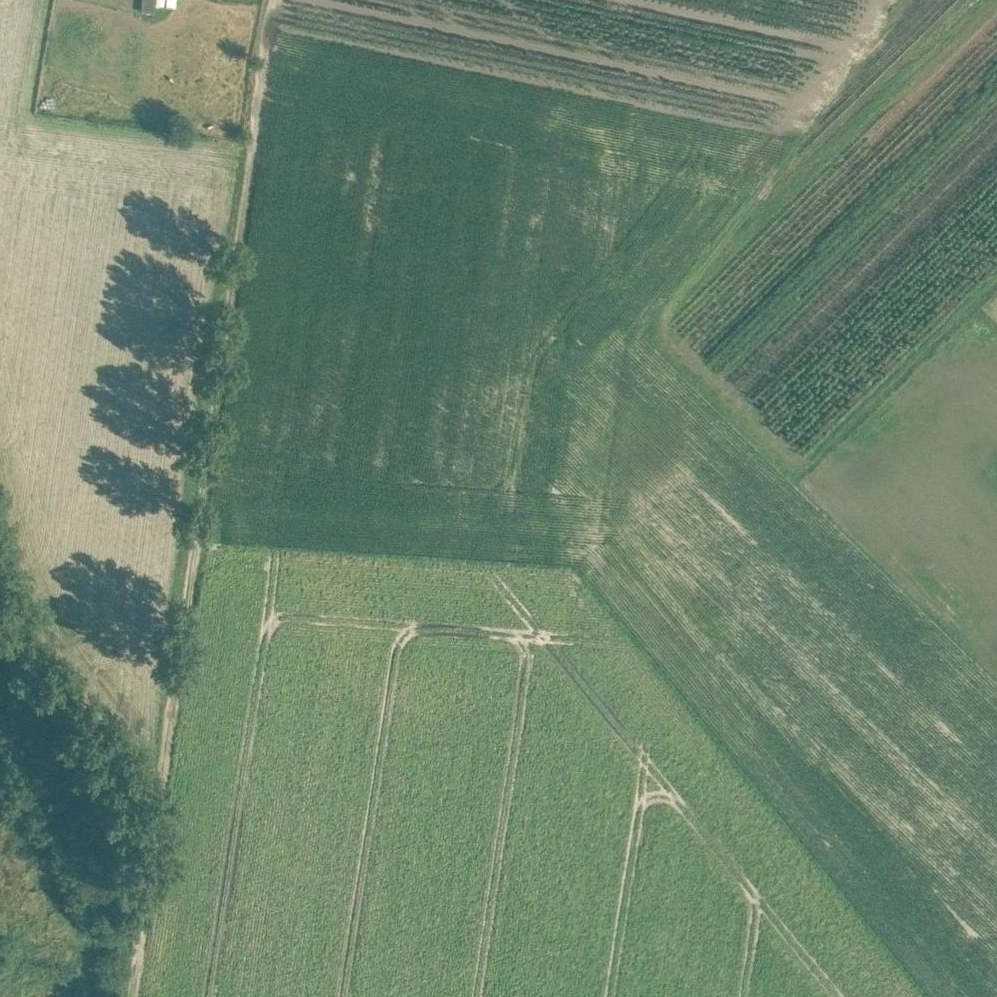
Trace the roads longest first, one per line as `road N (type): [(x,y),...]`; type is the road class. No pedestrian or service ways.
road 1 (track): [(280,0),(139,996)]

